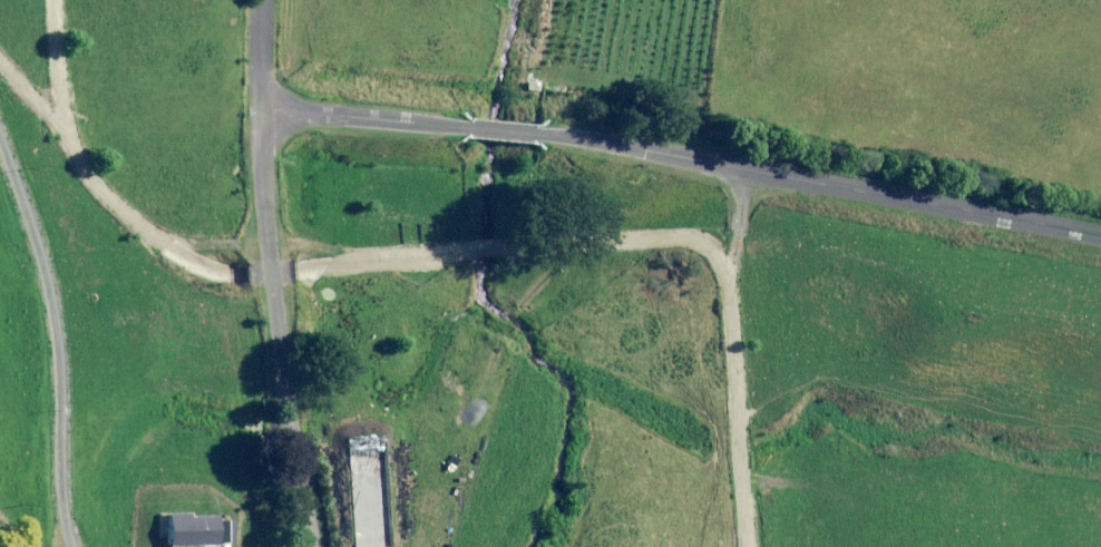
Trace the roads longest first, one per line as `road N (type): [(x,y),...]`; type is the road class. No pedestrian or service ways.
road 1 (unclassified): [(262,112),(529,134),(1100,234)]
road 2 (track): [(273,285),(466,254),(714,233),(735,278),(750,546)]
road 3 (unclassified): [(262,112),(260,177),(311,546)]
road 4 (track): [(270,261),(143,231),(0,70)]

